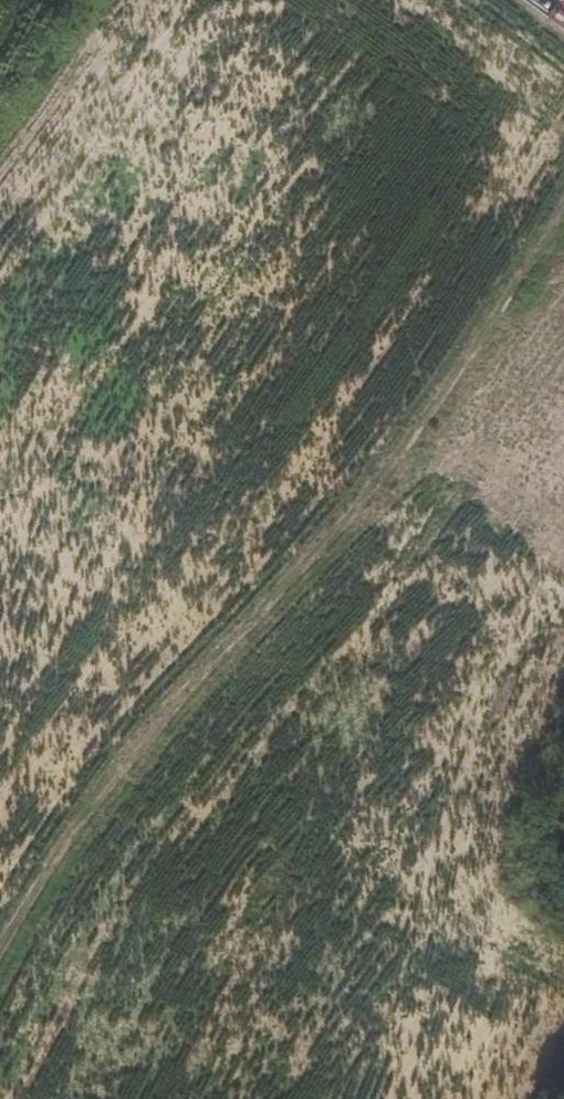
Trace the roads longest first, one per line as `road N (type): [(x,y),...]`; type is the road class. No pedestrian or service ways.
road 1 (track): [(0,964),(107,796),(364,503),(563,215)]

